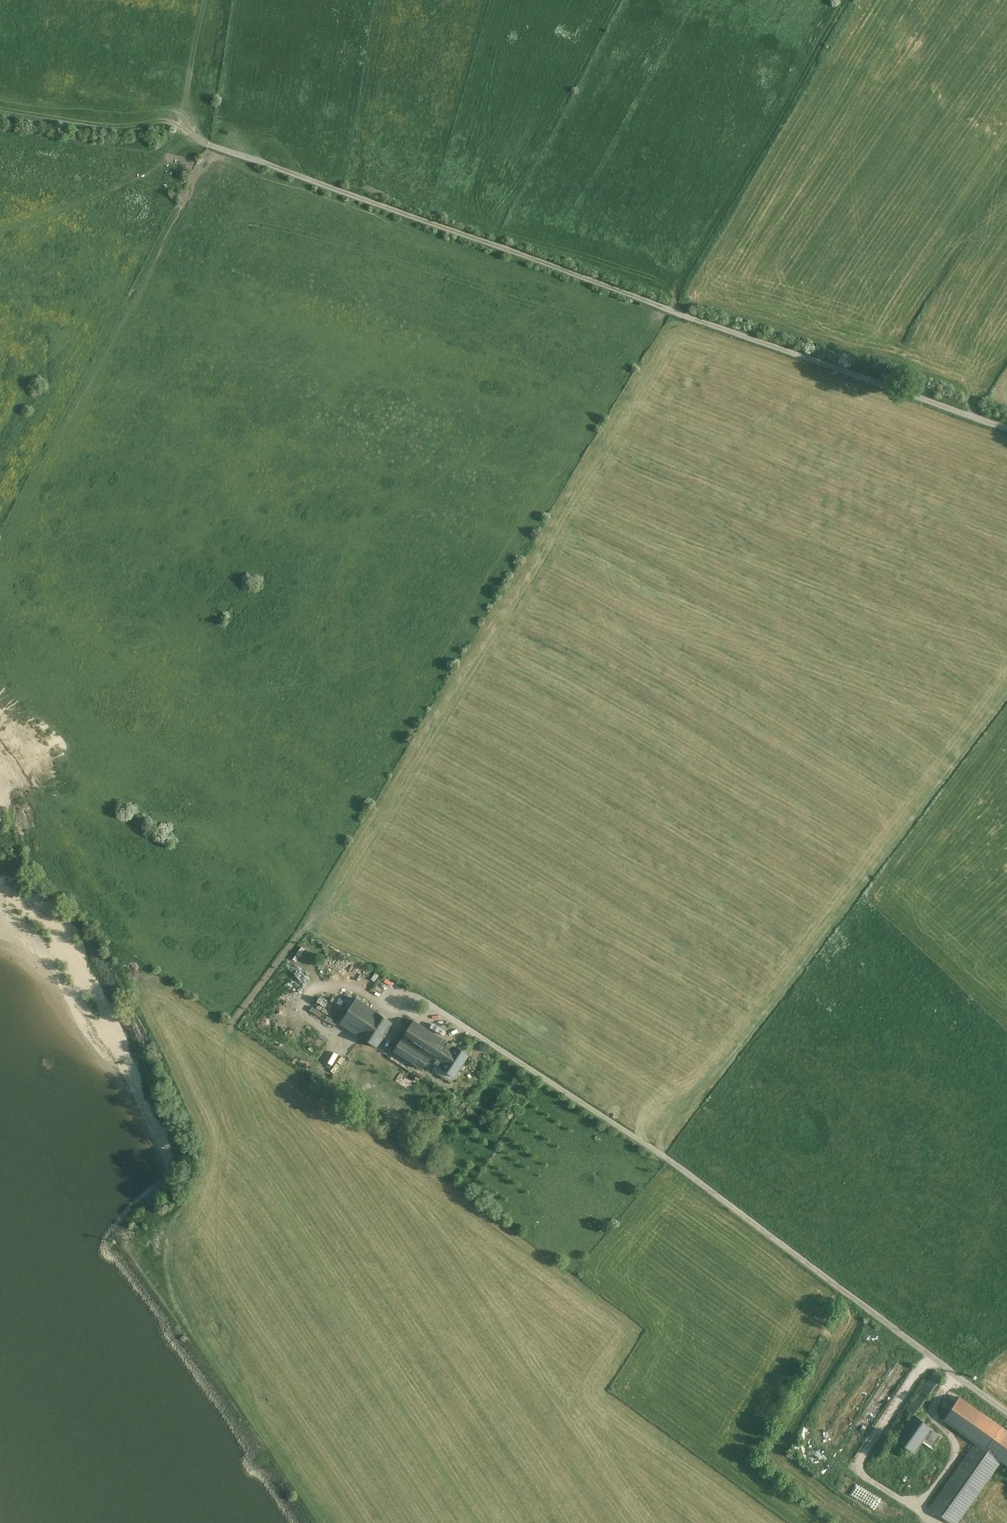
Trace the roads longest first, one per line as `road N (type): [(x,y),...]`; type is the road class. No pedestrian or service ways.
road 1 (track): [(210,0),(185,128),(208,145),(1006,429)]
road 2 (residential): [(434,1006),(667,1159),(1006,1412)]

